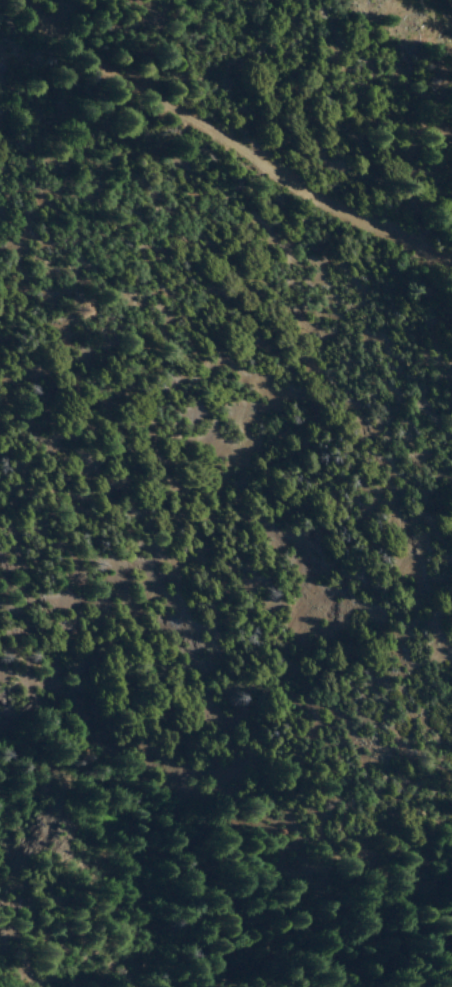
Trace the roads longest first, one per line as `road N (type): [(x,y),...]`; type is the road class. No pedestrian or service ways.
road 1 (track): [(159,112),(451,279)]

